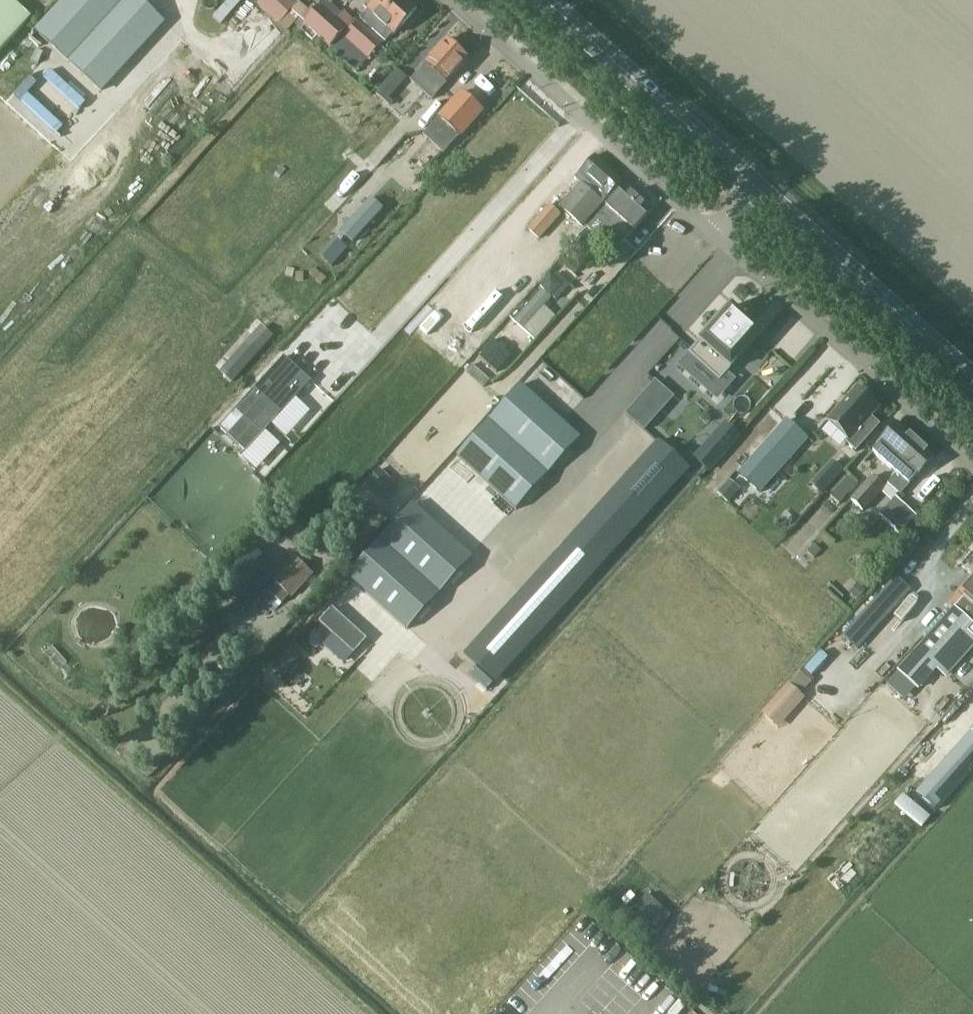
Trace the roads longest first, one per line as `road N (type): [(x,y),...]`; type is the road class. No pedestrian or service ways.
road 1 (residential): [(714,236),(451,0)]
road 2 (residential): [(972,464),(714,236)]
road 3 (secondary): [(972,380),(757,187)]
road 4 (secondary): [(757,187),(547,0)]

